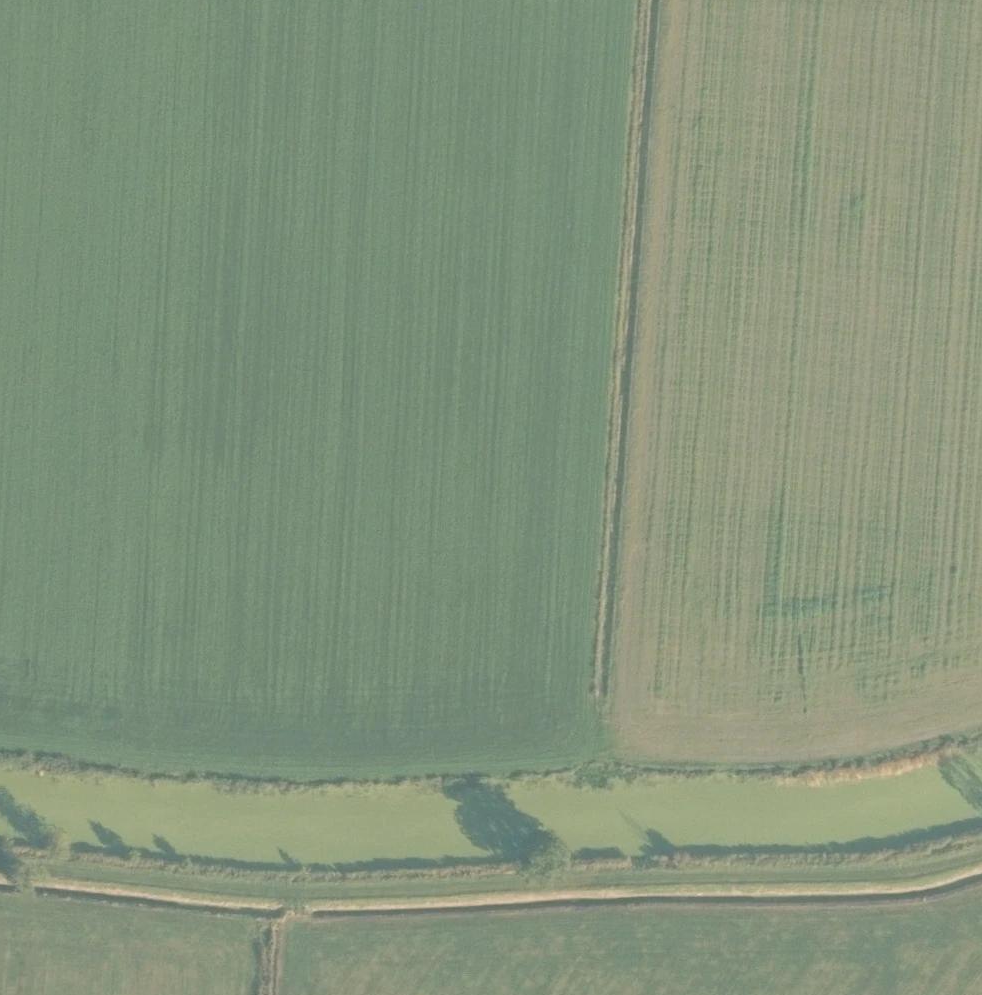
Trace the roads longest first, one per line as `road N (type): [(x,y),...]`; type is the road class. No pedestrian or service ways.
road 1 (track): [(0,866),(280,894),(631,881),(795,884),(889,877),(981,856)]

